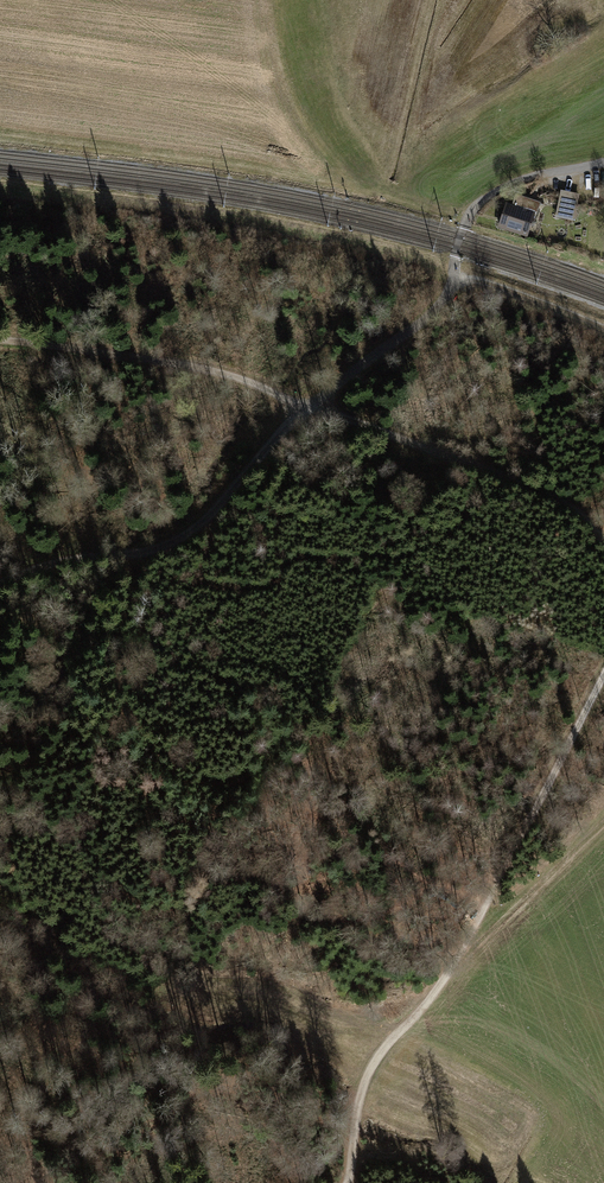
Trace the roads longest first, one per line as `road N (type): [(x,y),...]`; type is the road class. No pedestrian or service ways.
road 1 (track): [(603,162),(519,180),(481,201),(465,223),(440,301),(305,406),(196,529),(158,548),(65,561),(0,584)]
road 2 (track): [(0,340),(228,373),(547,494),(603,539)]
road 3 (track): [(603,672),(465,946),(368,1074),(351,1182)]
road 4 (track): [(0,893),(149,988)]
road 5 (track): [(453,276),(603,328)]

